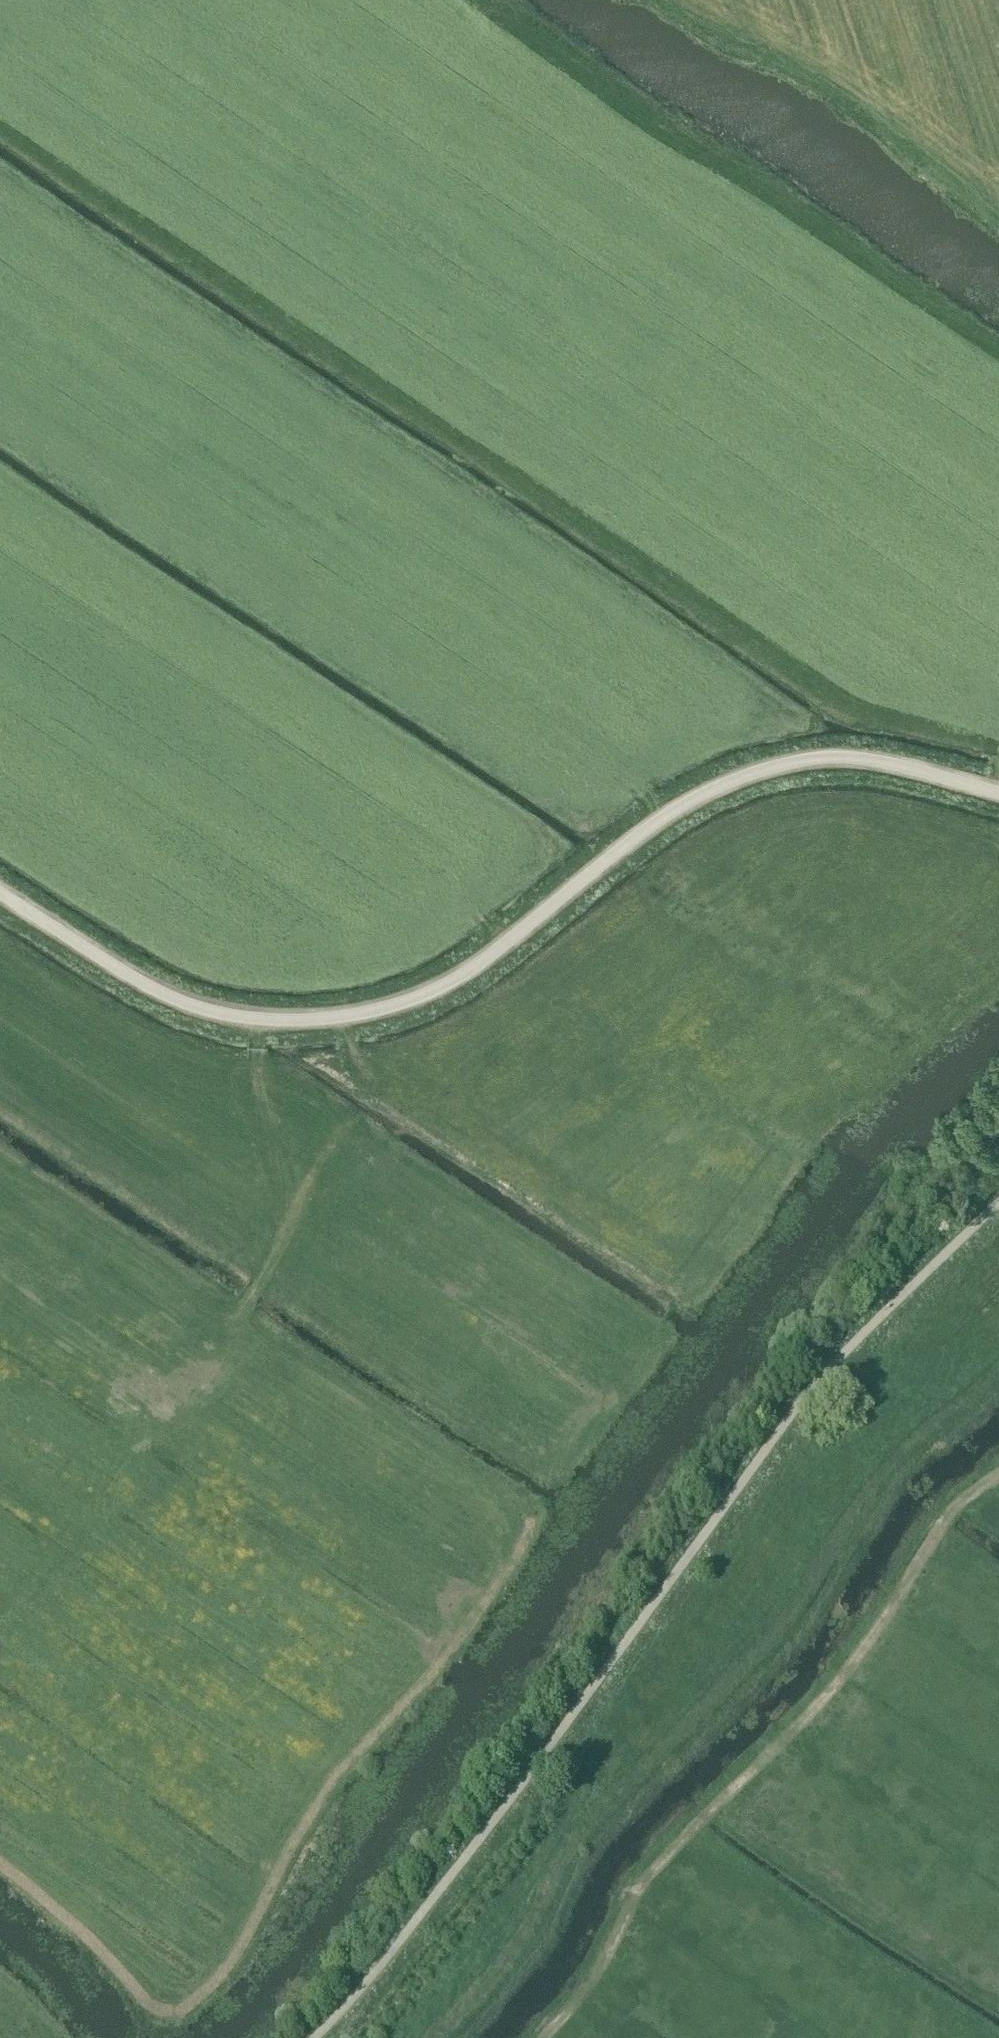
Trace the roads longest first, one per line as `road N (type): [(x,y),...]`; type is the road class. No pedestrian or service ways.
road 1 (unclassified): [(998,799),(901,771),(821,762),(741,783),(674,814),(481,967),(416,1004),(351,1022),(270,1026),(190,1010),(0,900)]
road 2 (track): [(998,1471),(952,1503),(850,1664),(792,1731),(641,1880),(607,1951),(545,2037)]

